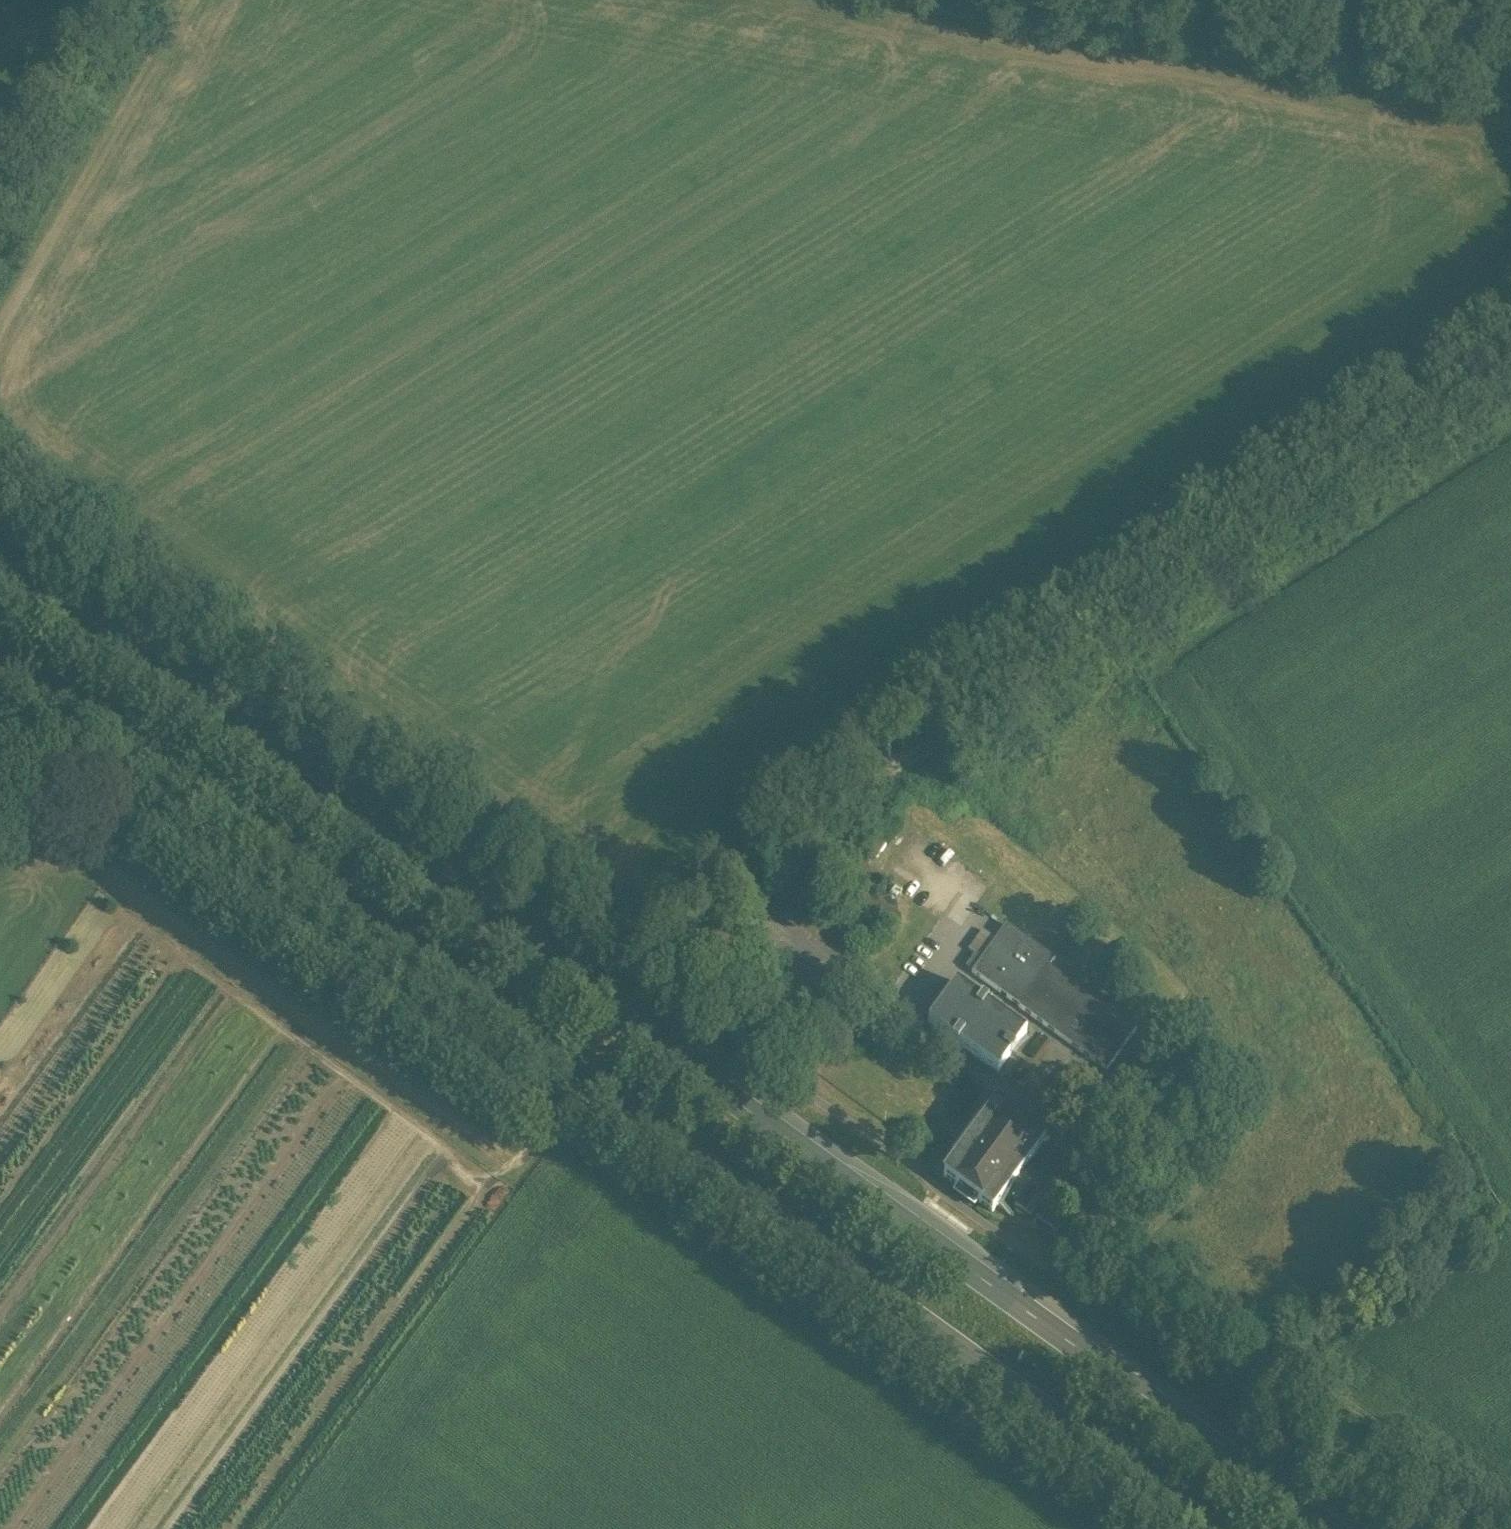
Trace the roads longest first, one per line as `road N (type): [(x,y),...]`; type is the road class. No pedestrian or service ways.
road 1 (primary): [(1330,1528),(0,570)]
road 2 (primary): [(0,654),(1210,1528)]
road 3 (track): [(1510,352),(804,828),(721,894),(669,966)]
road 4 (track): [(1510,40),(1279,0)]

